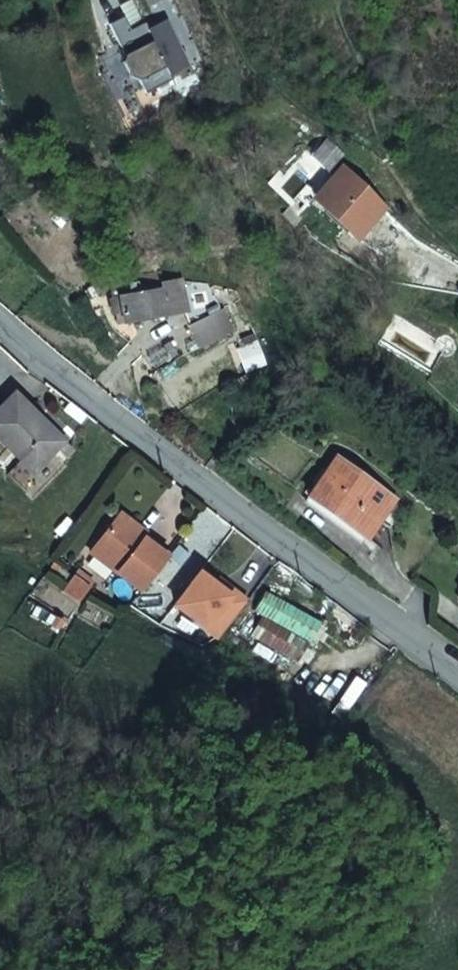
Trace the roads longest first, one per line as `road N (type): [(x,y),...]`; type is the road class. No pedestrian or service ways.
road 1 (residential): [(0,310),(111,412),(457,673)]
road 2 (track): [(235,969),(198,944),(78,912)]

